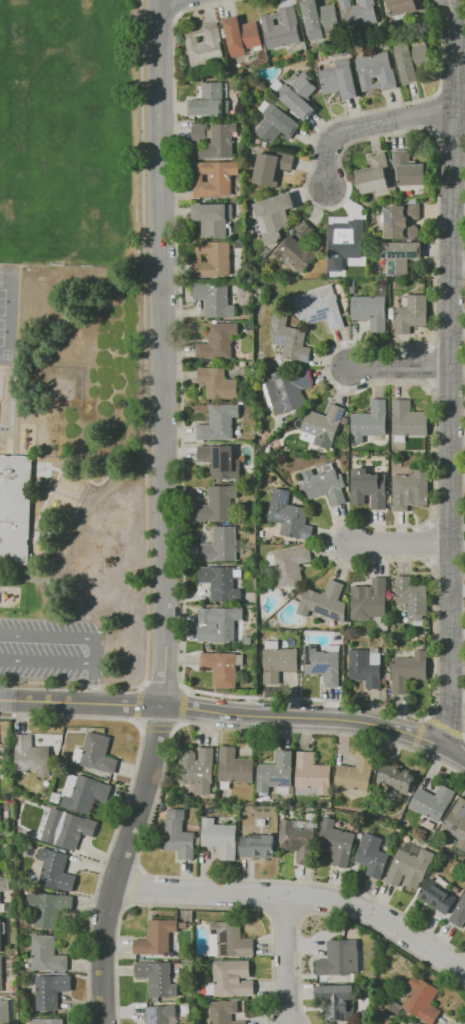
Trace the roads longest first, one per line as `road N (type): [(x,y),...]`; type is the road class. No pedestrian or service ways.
road 1 (residential): [(163,0),(169,674),(104,926),(103,1023)]
road 2 (residential): [(451,0),(451,713),(438,742)]
road 3 (residential): [(111,889),(355,907),(464,973)]
road 4 (tertiary): [(165,706),(372,724),(438,742),(464,759)]
road 5 (residential): [(327,185),(333,135),(453,109)]
road 6 (tertiary): [(0,701),(165,706)]
road 7 (residential): [(285,896),(287,1023)]

